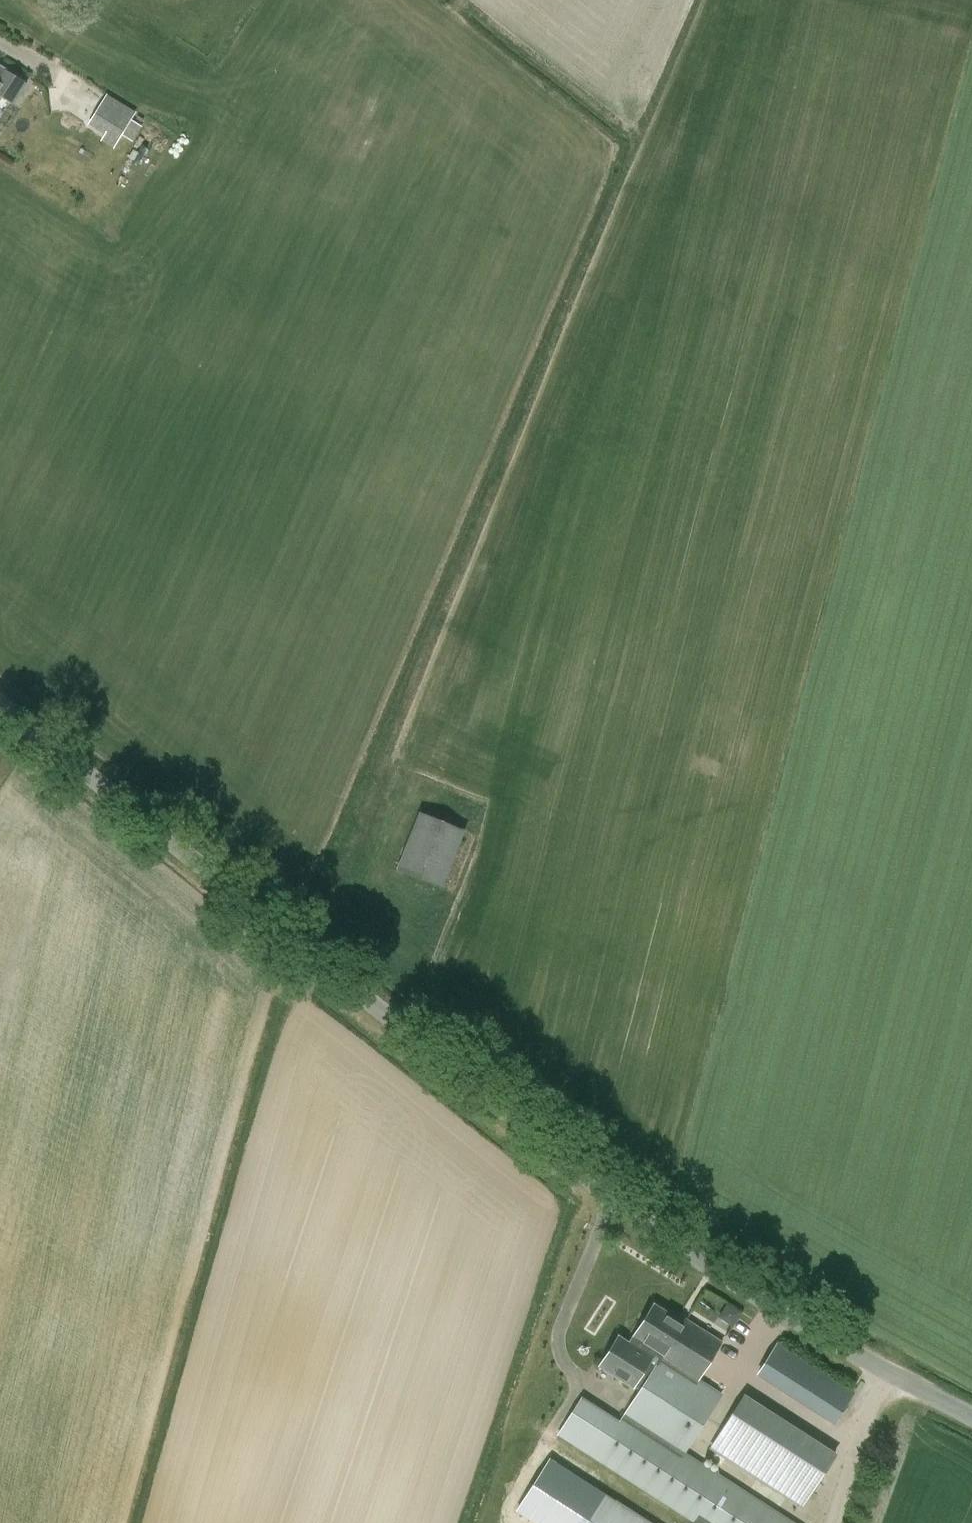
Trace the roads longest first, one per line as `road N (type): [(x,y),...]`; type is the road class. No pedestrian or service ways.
road 1 (tertiary): [(971,1418),(744,1292),(504,1114),(0,706)]

